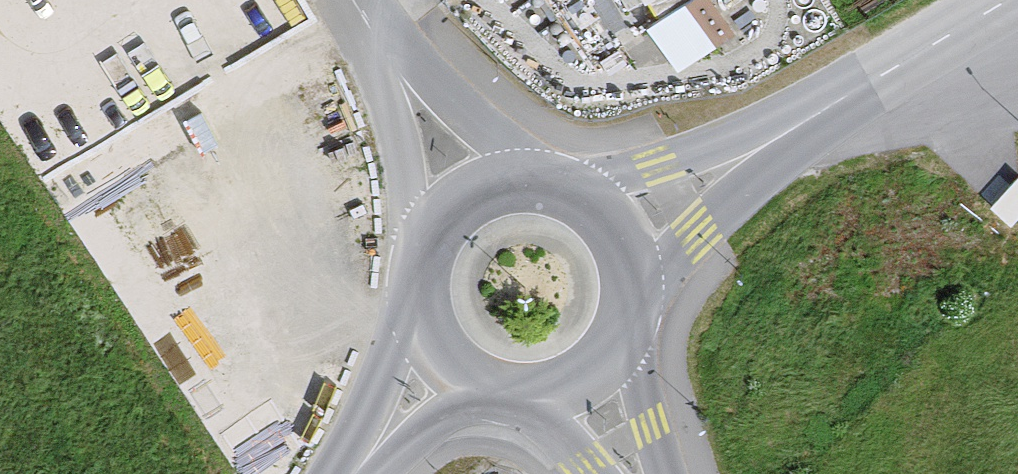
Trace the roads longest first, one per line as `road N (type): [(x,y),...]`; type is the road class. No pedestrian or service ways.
road 1 (unclassified): [(615,229),(1007,0)]
road 2 (unclassified): [(472,195),(354,0)]
road 3 (unclassified): [(472,195),(444,219),(425,250),(417,286),(423,323),(440,355)]
road 4 (unclassified): [(584,380),(627,327),(634,294),(615,229)]
road 5 (unclassified): [(615,229),(566,189),(534,182),(472,195)]
road 6 (unclassified): [(440,355),(463,377),(523,397),(584,380)]
road 7 (residential): [(354,473),(440,355)]

